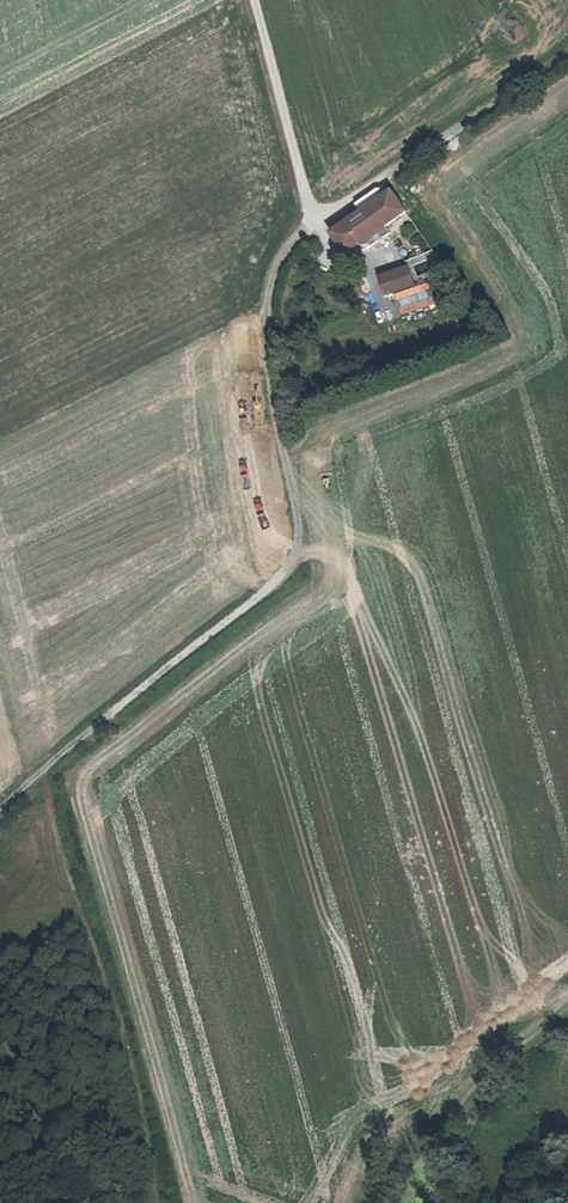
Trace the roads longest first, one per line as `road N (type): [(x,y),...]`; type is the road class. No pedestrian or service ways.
road 1 (track): [(0,809),(278,584),(294,562),(299,535),(266,311),(284,254),(314,223),(567,53)]
road 2 (track): [(43,770),(127,1057),(155,1202)]
road 3 (track): [(314,223),(253,0)]

